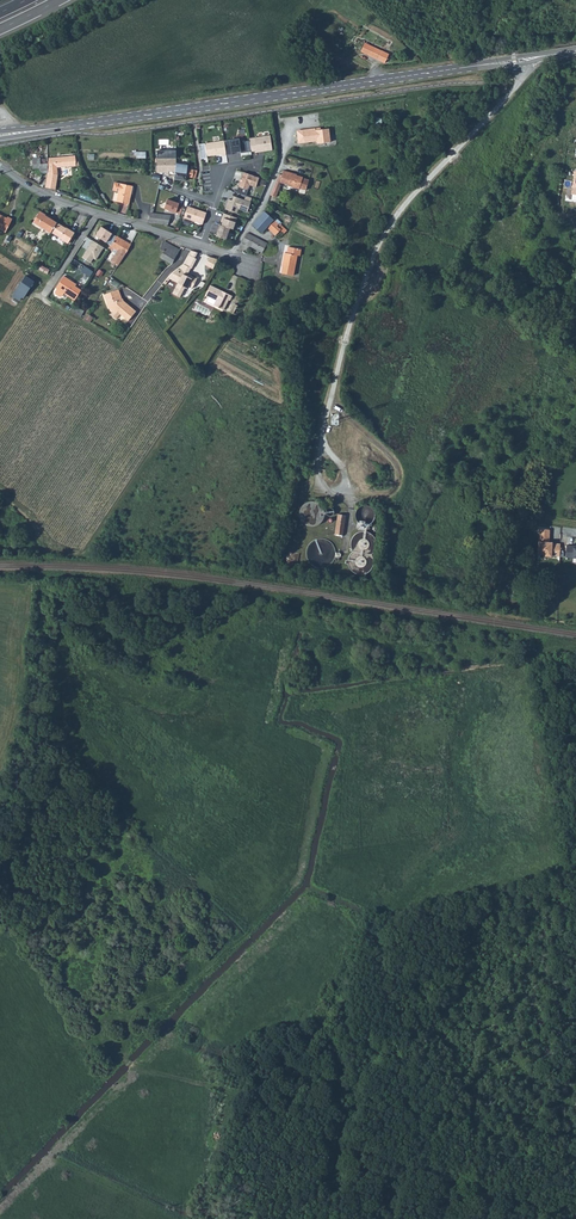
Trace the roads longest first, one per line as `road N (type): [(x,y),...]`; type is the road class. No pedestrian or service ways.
road 1 (secondary): [(575,50),(0,136)]
road 2 (track): [(563,1218),(352,1149),(360,1107),(166,1029)]
road 3 (residential): [(200,245),(35,191),(0,166)]
road 4 (residential): [(232,255),(288,142)]

